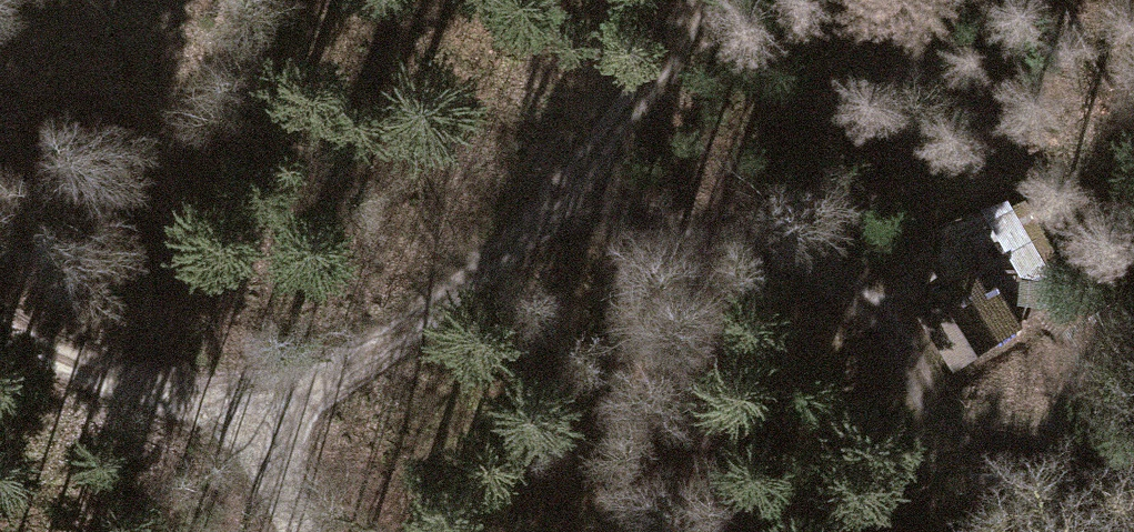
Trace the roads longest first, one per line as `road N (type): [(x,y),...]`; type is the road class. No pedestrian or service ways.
road 1 (track): [(1133,473),(975,427),(833,273),(703,230),(551,213)]
road 2 (track): [(551,213),(370,340),(229,377),(133,364),(37,327),(0,303)]
road 3 (track): [(706,0),(691,37),(551,213)]
road 4 (track): [(299,531),(229,377)]

